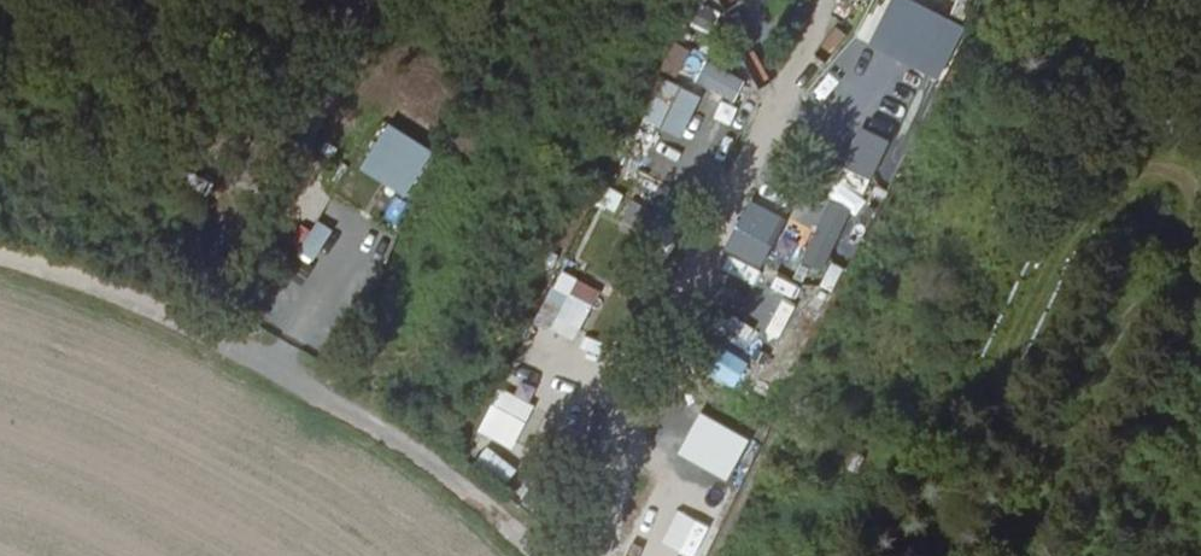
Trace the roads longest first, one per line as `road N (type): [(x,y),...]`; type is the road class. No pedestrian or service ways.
road 1 (unclassified): [(0,260),(192,323),(405,444),(533,555)]

